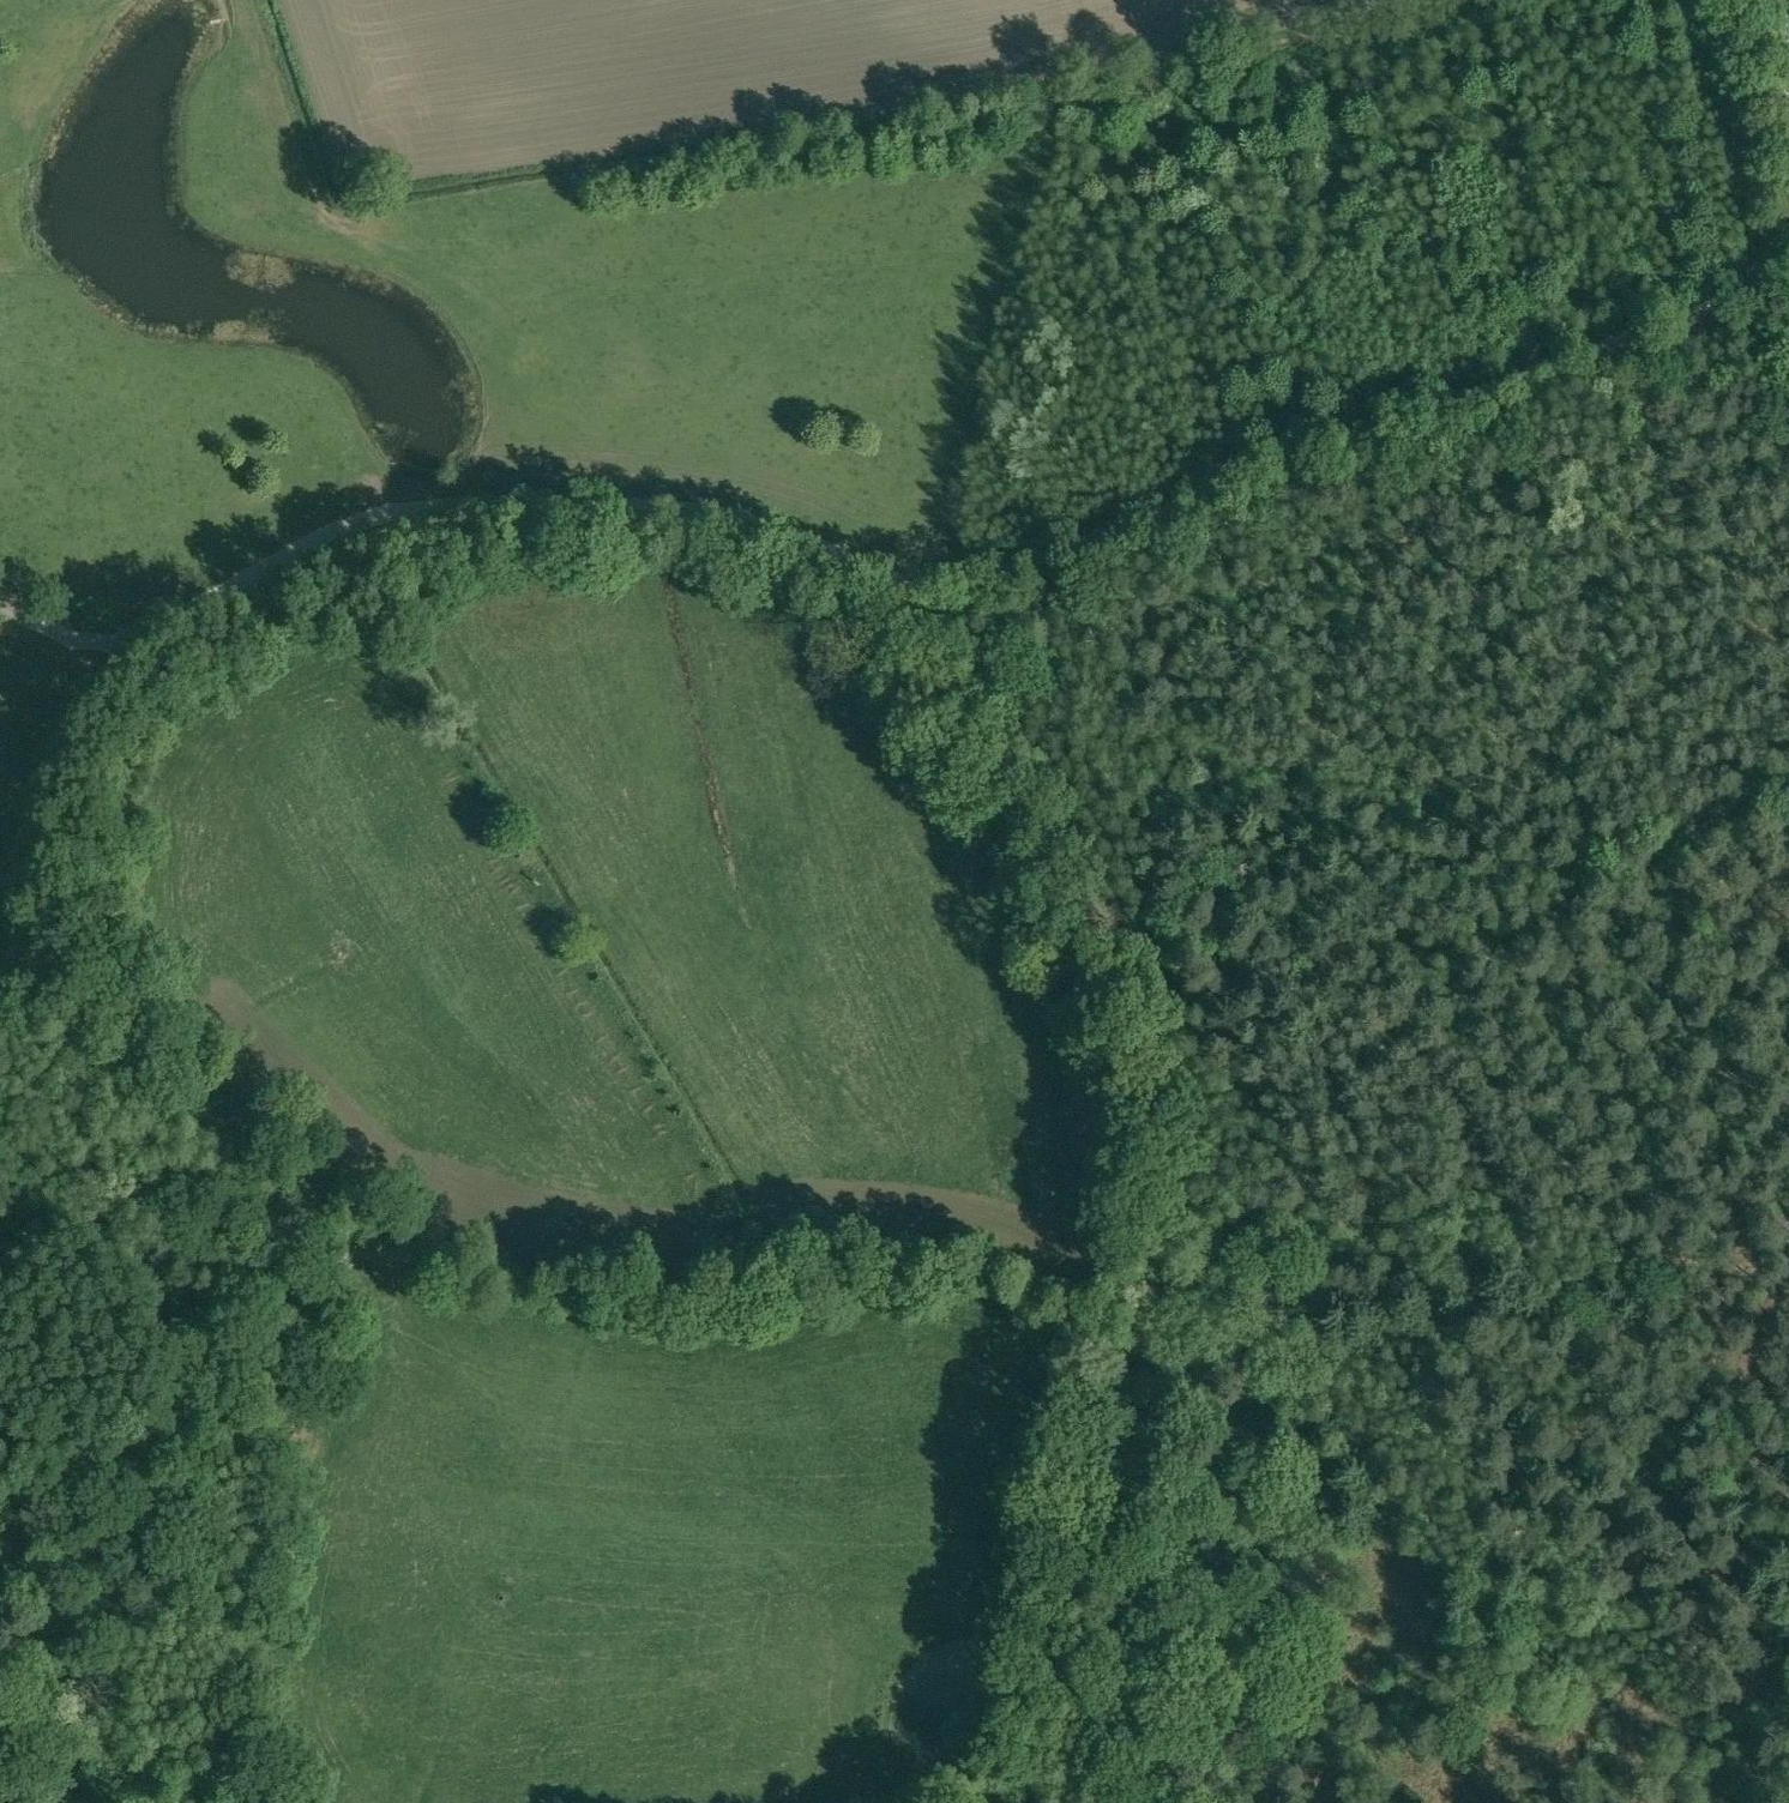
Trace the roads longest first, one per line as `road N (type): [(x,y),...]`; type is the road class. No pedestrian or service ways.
road 1 (track): [(1788,792),(1638,856)]
road 2 (track): [(1788,119),(1766,0)]

